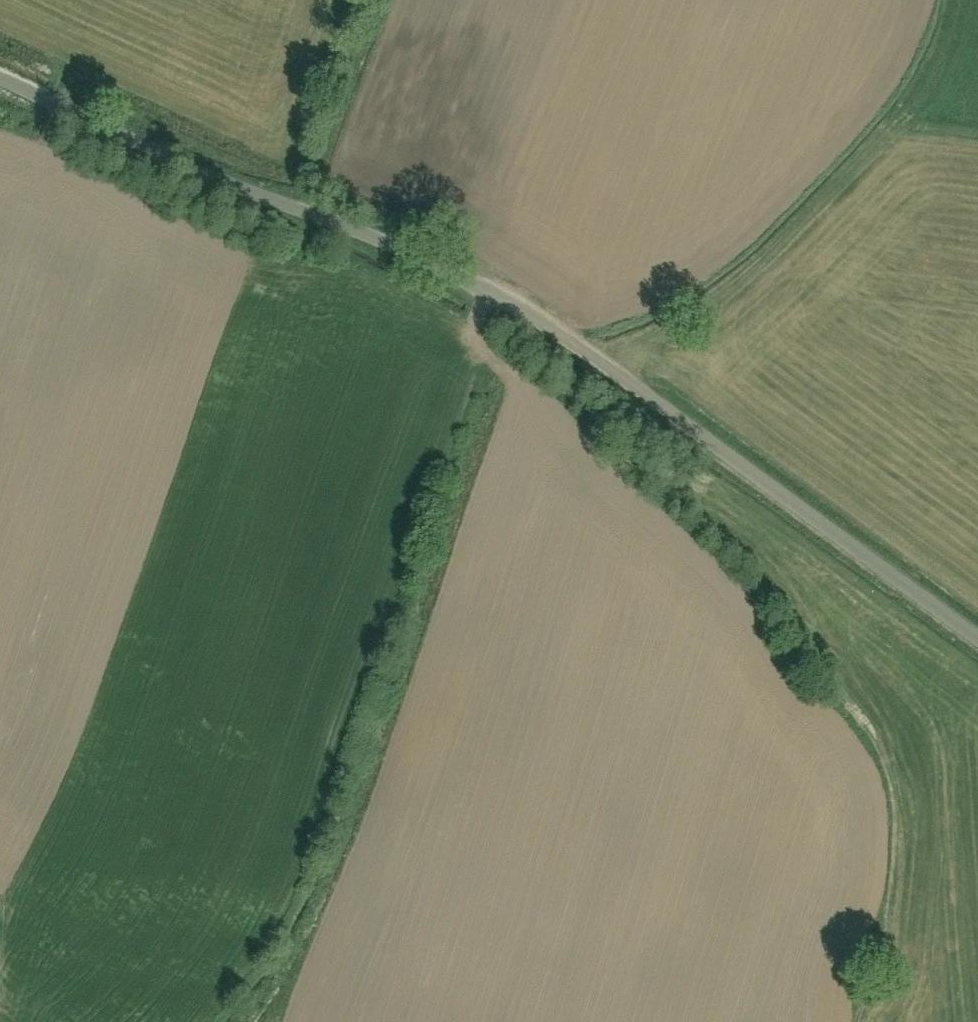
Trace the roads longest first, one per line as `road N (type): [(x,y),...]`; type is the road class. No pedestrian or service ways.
road 1 (residential): [(0,73),(511,308),(605,367),(977,644)]

